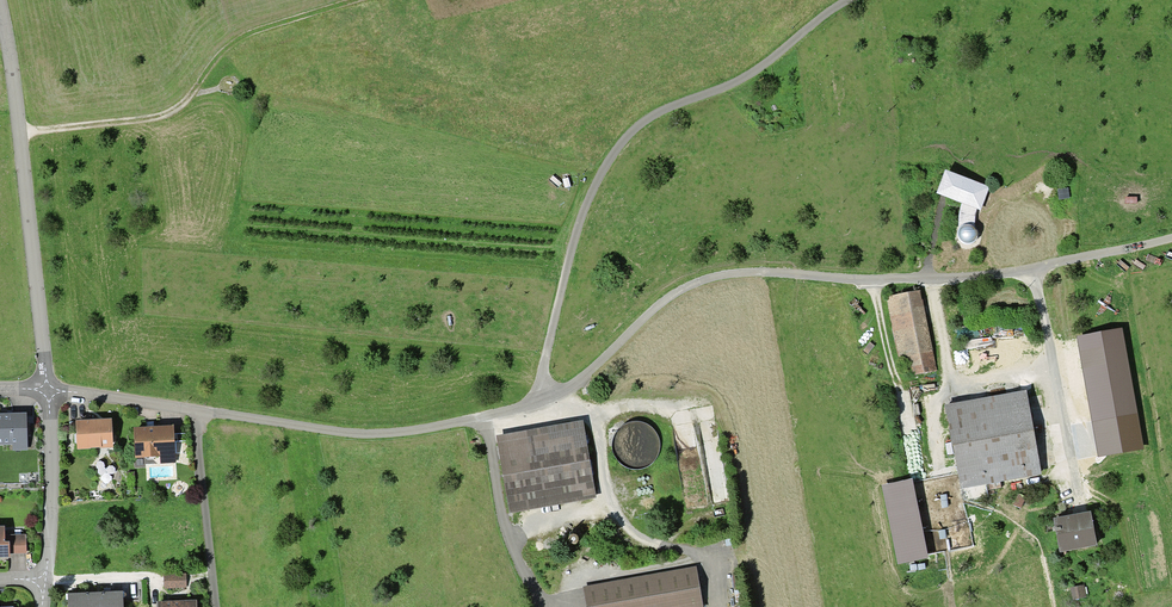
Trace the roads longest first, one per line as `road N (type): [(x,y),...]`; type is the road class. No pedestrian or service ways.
road 1 (track): [(539,401),(574,241),(599,178),(631,133),(662,112),(752,75),(850,0)]
road 2 (residential): [(0,10),(48,390)]
road 3 (track): [(19,134),(174,112),(221,51),(251,32),(354,0)]
road 4 (track): [(215,606),(196,411)]
road 5 (residential): [(48,390),(46,579)]
road 6 (residential): [(48,390),(196,411)]

